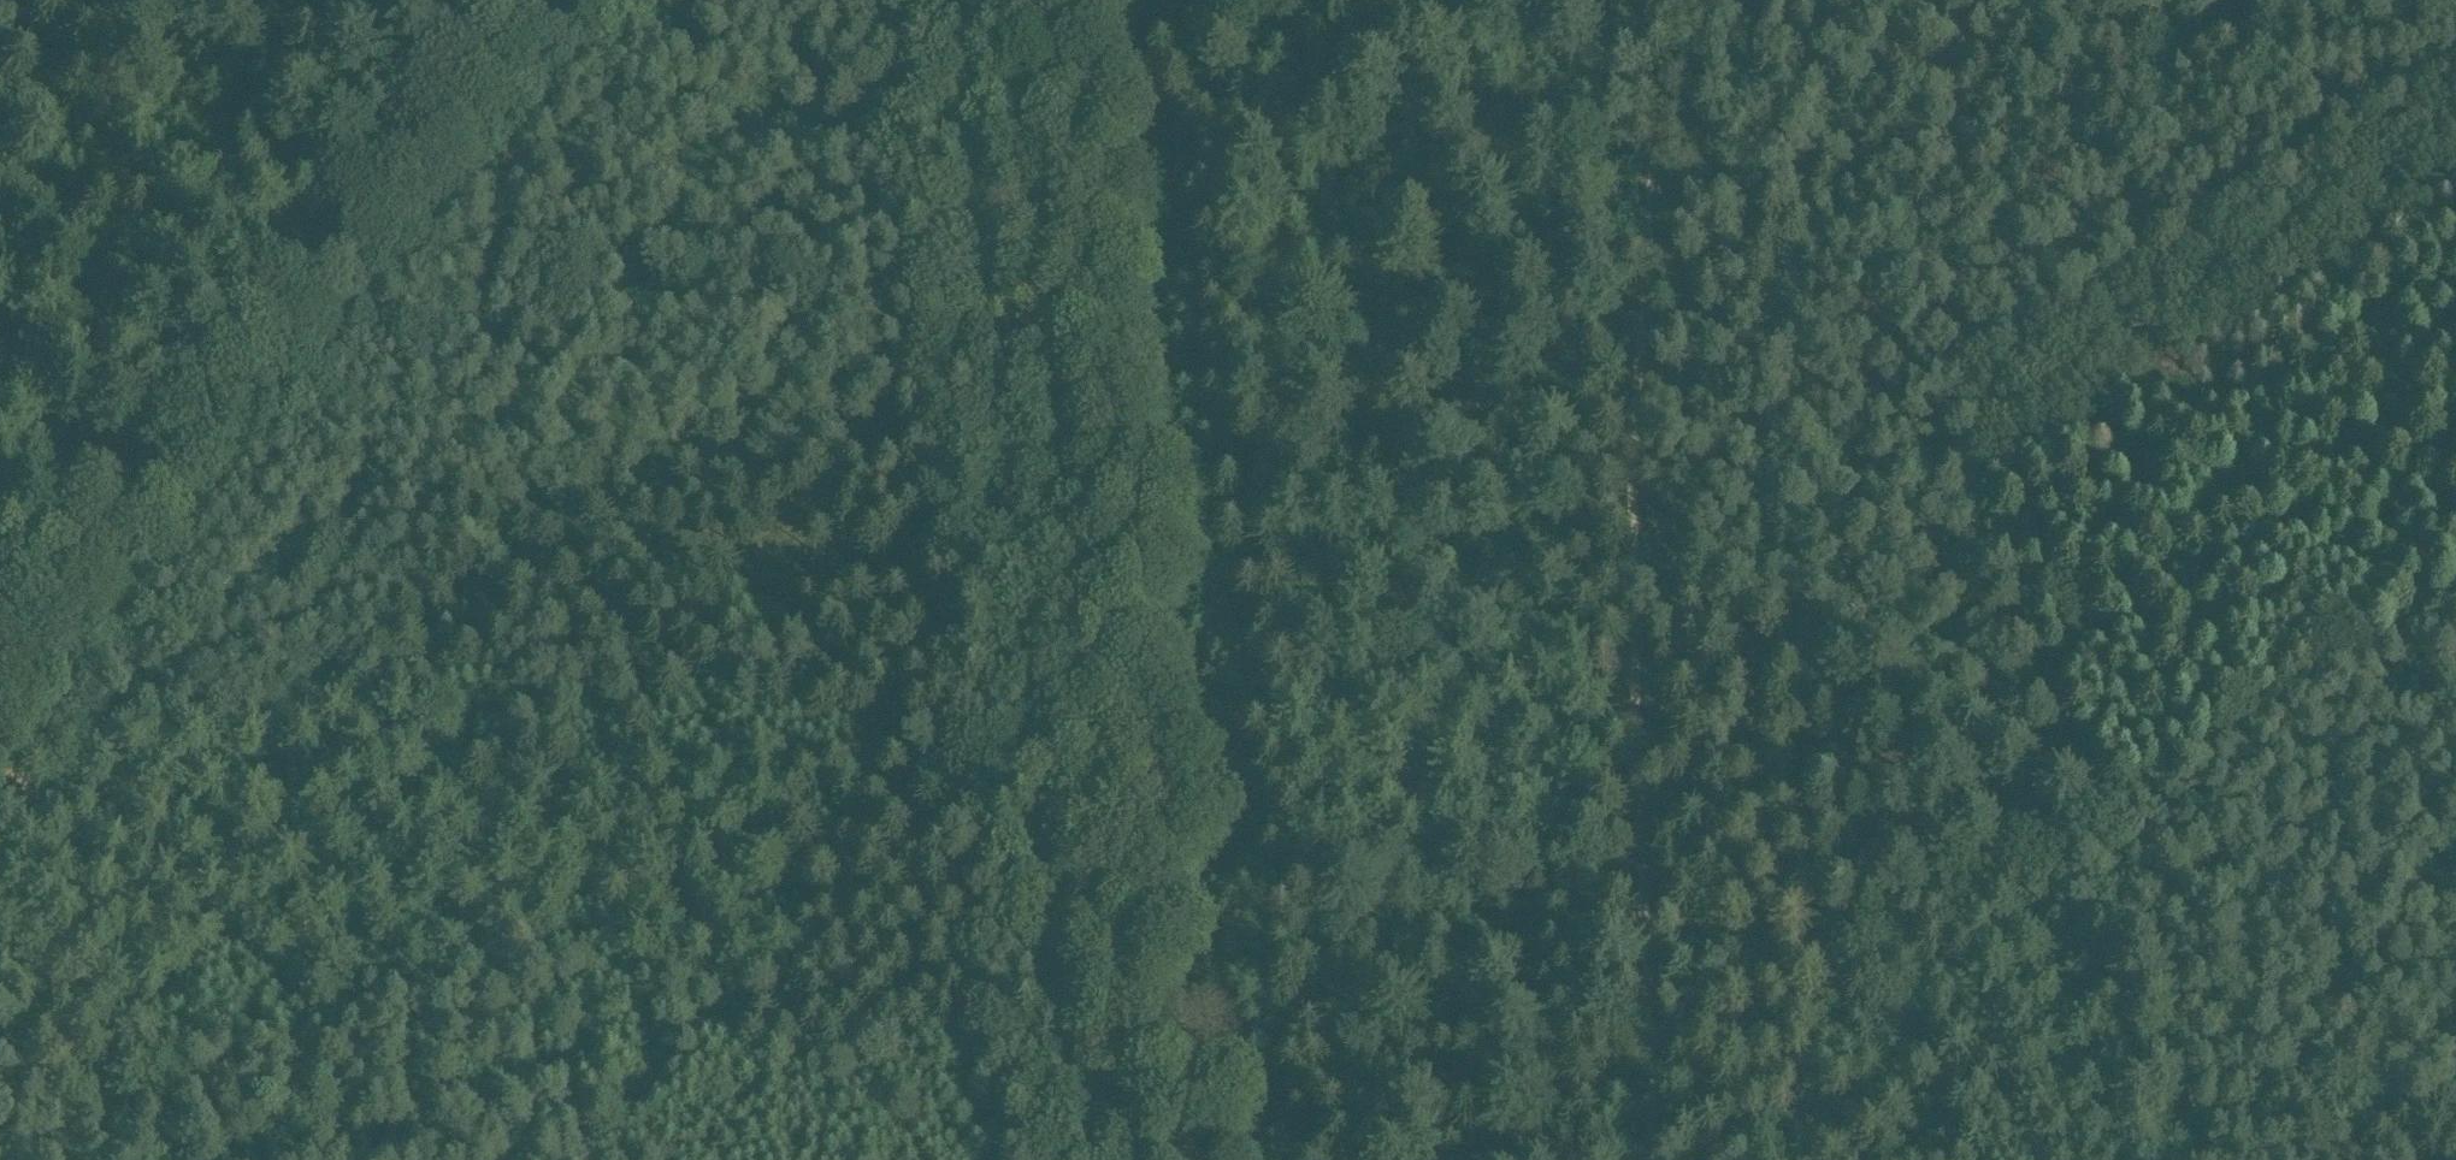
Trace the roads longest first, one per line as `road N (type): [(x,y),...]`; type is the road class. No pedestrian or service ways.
road 1 (track): [(1105,1159),(978,0)]
road 2 (track): [(1679,0),(1651,183),(1638,400),(1653,1111)]
road 3 (track): [(1636,553),(2455,46)]
road 4 (track): [(1653,1111),(2455,595)]
road 5 (track): [(1636,553),(1662,557),(1863,665),(2059,791),(2096,827),(2112,846),(2200,1159)]
road 6 (track): [(555,0),(0,680)]
road 7 (track): [(2337,1159),(2455,1091)]

